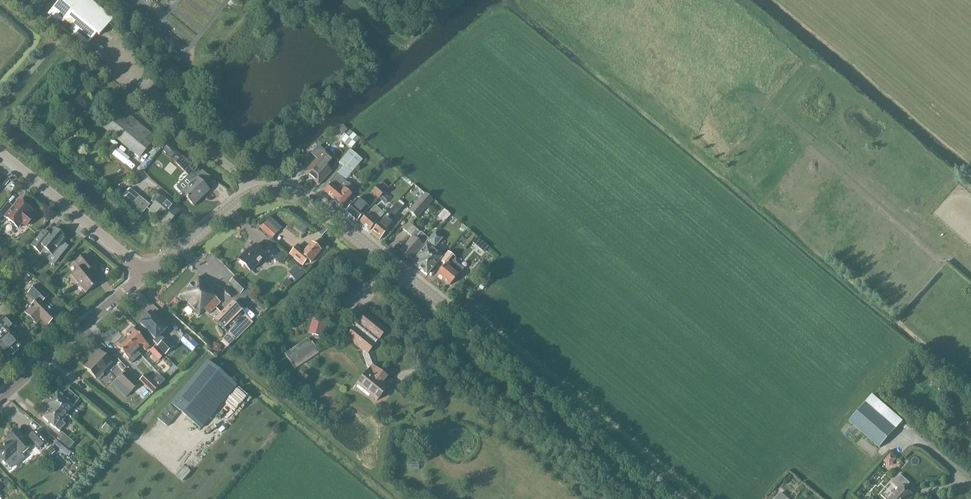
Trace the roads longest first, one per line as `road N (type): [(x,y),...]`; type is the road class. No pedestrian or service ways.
road 1 (tertiary): [(677,498),(306,197),(257,191),(167,258)]
road 2 (tertiary): [(0,400),(148,273)]
road 3 (residential): [(148,273),(0,154)]

